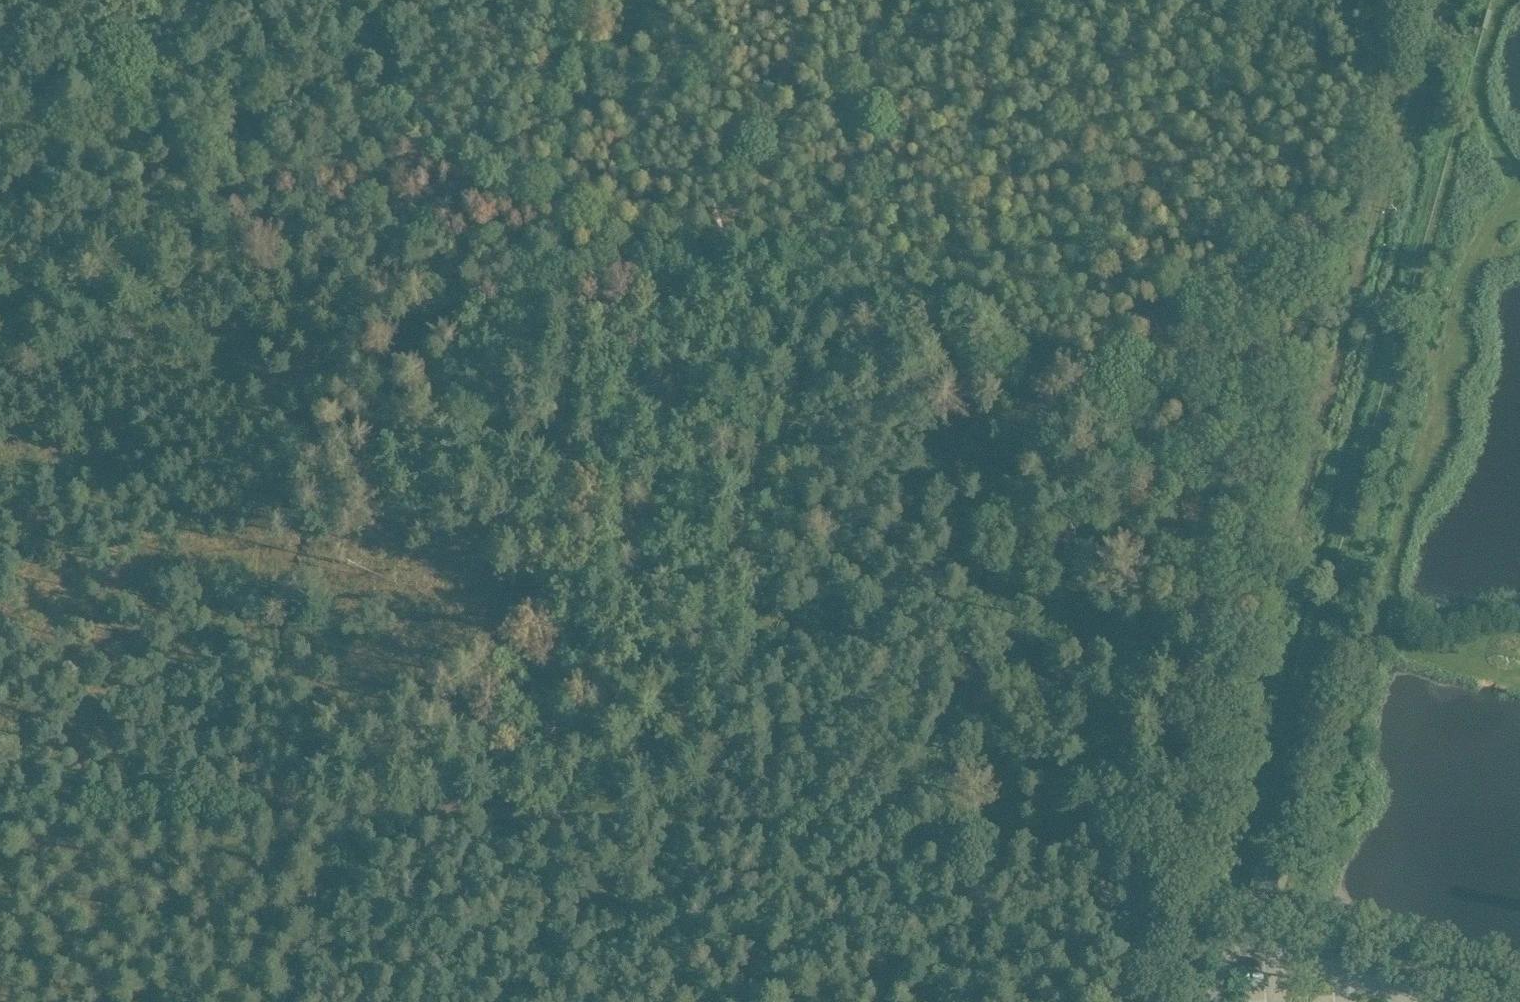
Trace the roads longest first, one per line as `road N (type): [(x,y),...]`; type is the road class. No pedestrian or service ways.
road 1 (track): [(0,804),(1172,848)]
road 2 (track): [(1435,0),(1169,1001)]

